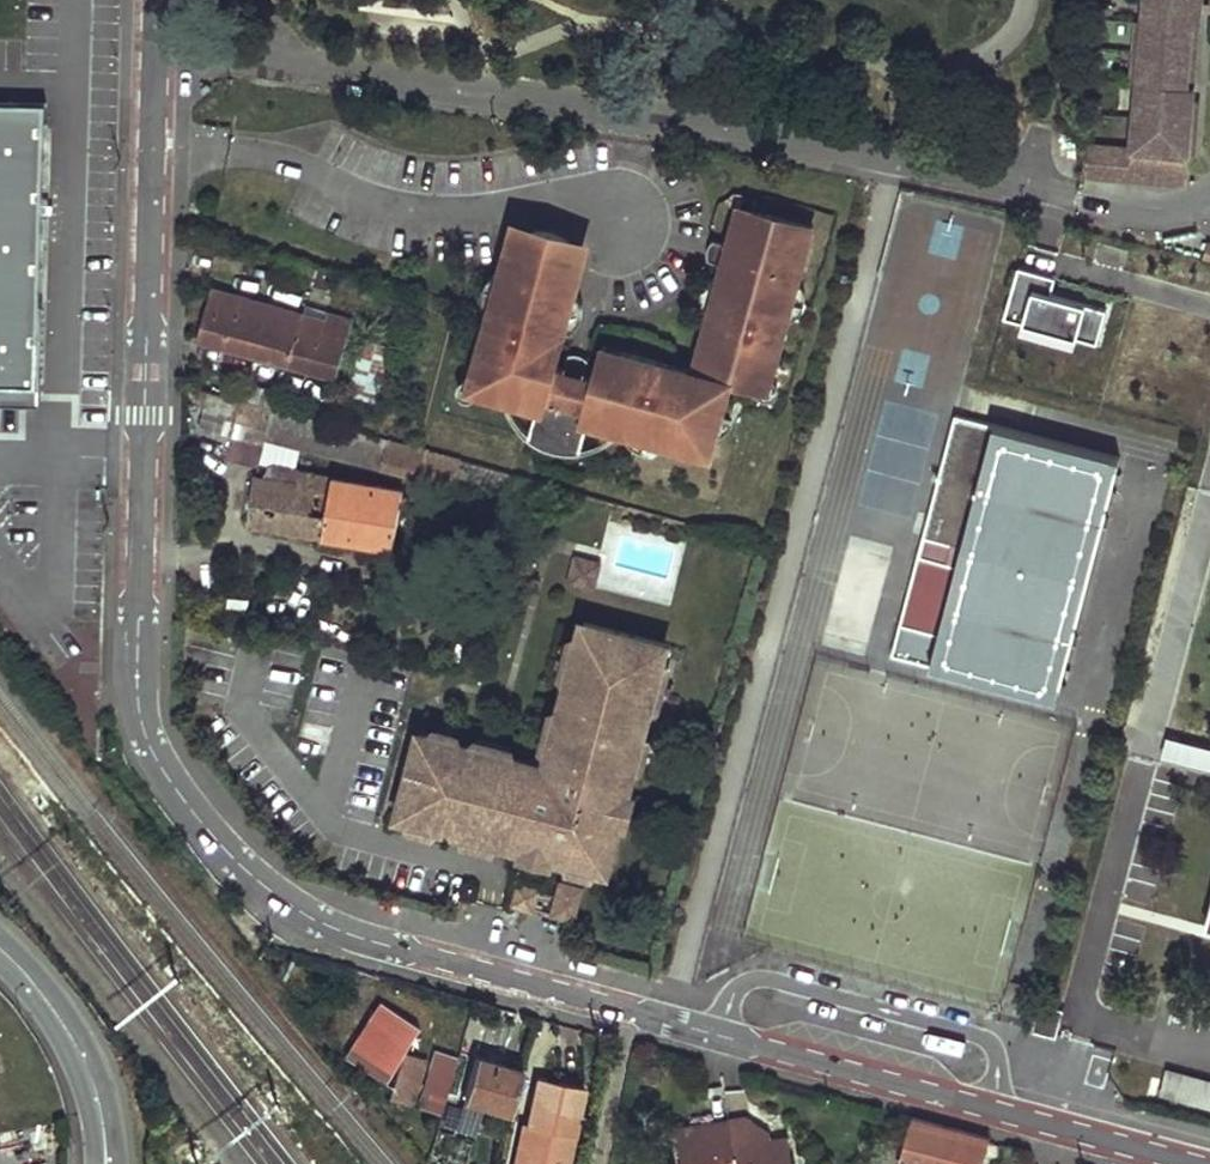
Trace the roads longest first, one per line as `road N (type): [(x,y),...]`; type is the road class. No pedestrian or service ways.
road 1 (residential): [(1196,1163),(370,939),(311,917),(265,885),(210,829),(160,761),(139,714),(153,41)]
road 2 (residential): [(153,41),(1077,192),(1159,213),(1209,195)]
road 3 (tertiary): [(106,1163),(85,1057),(0,949)]

